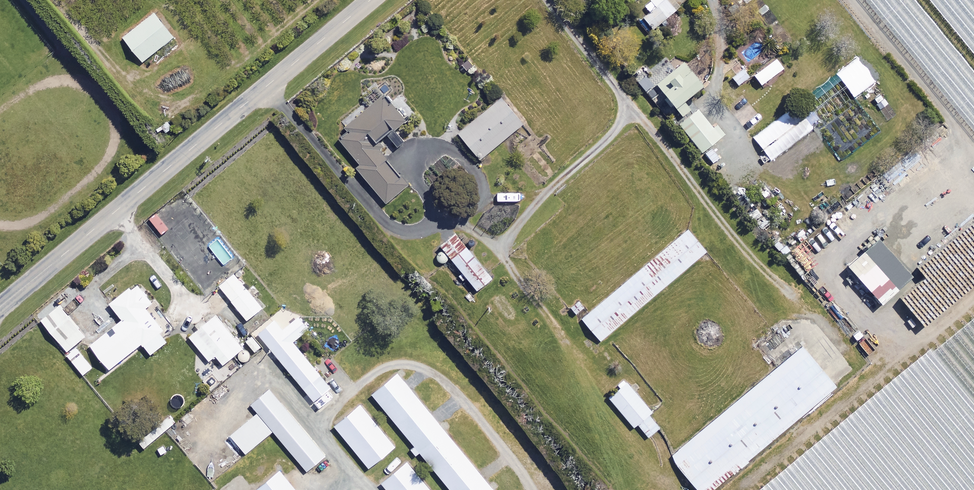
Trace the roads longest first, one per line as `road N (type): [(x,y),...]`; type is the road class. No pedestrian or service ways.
road 1 (unclassified): [(373,0),(0,309)]

